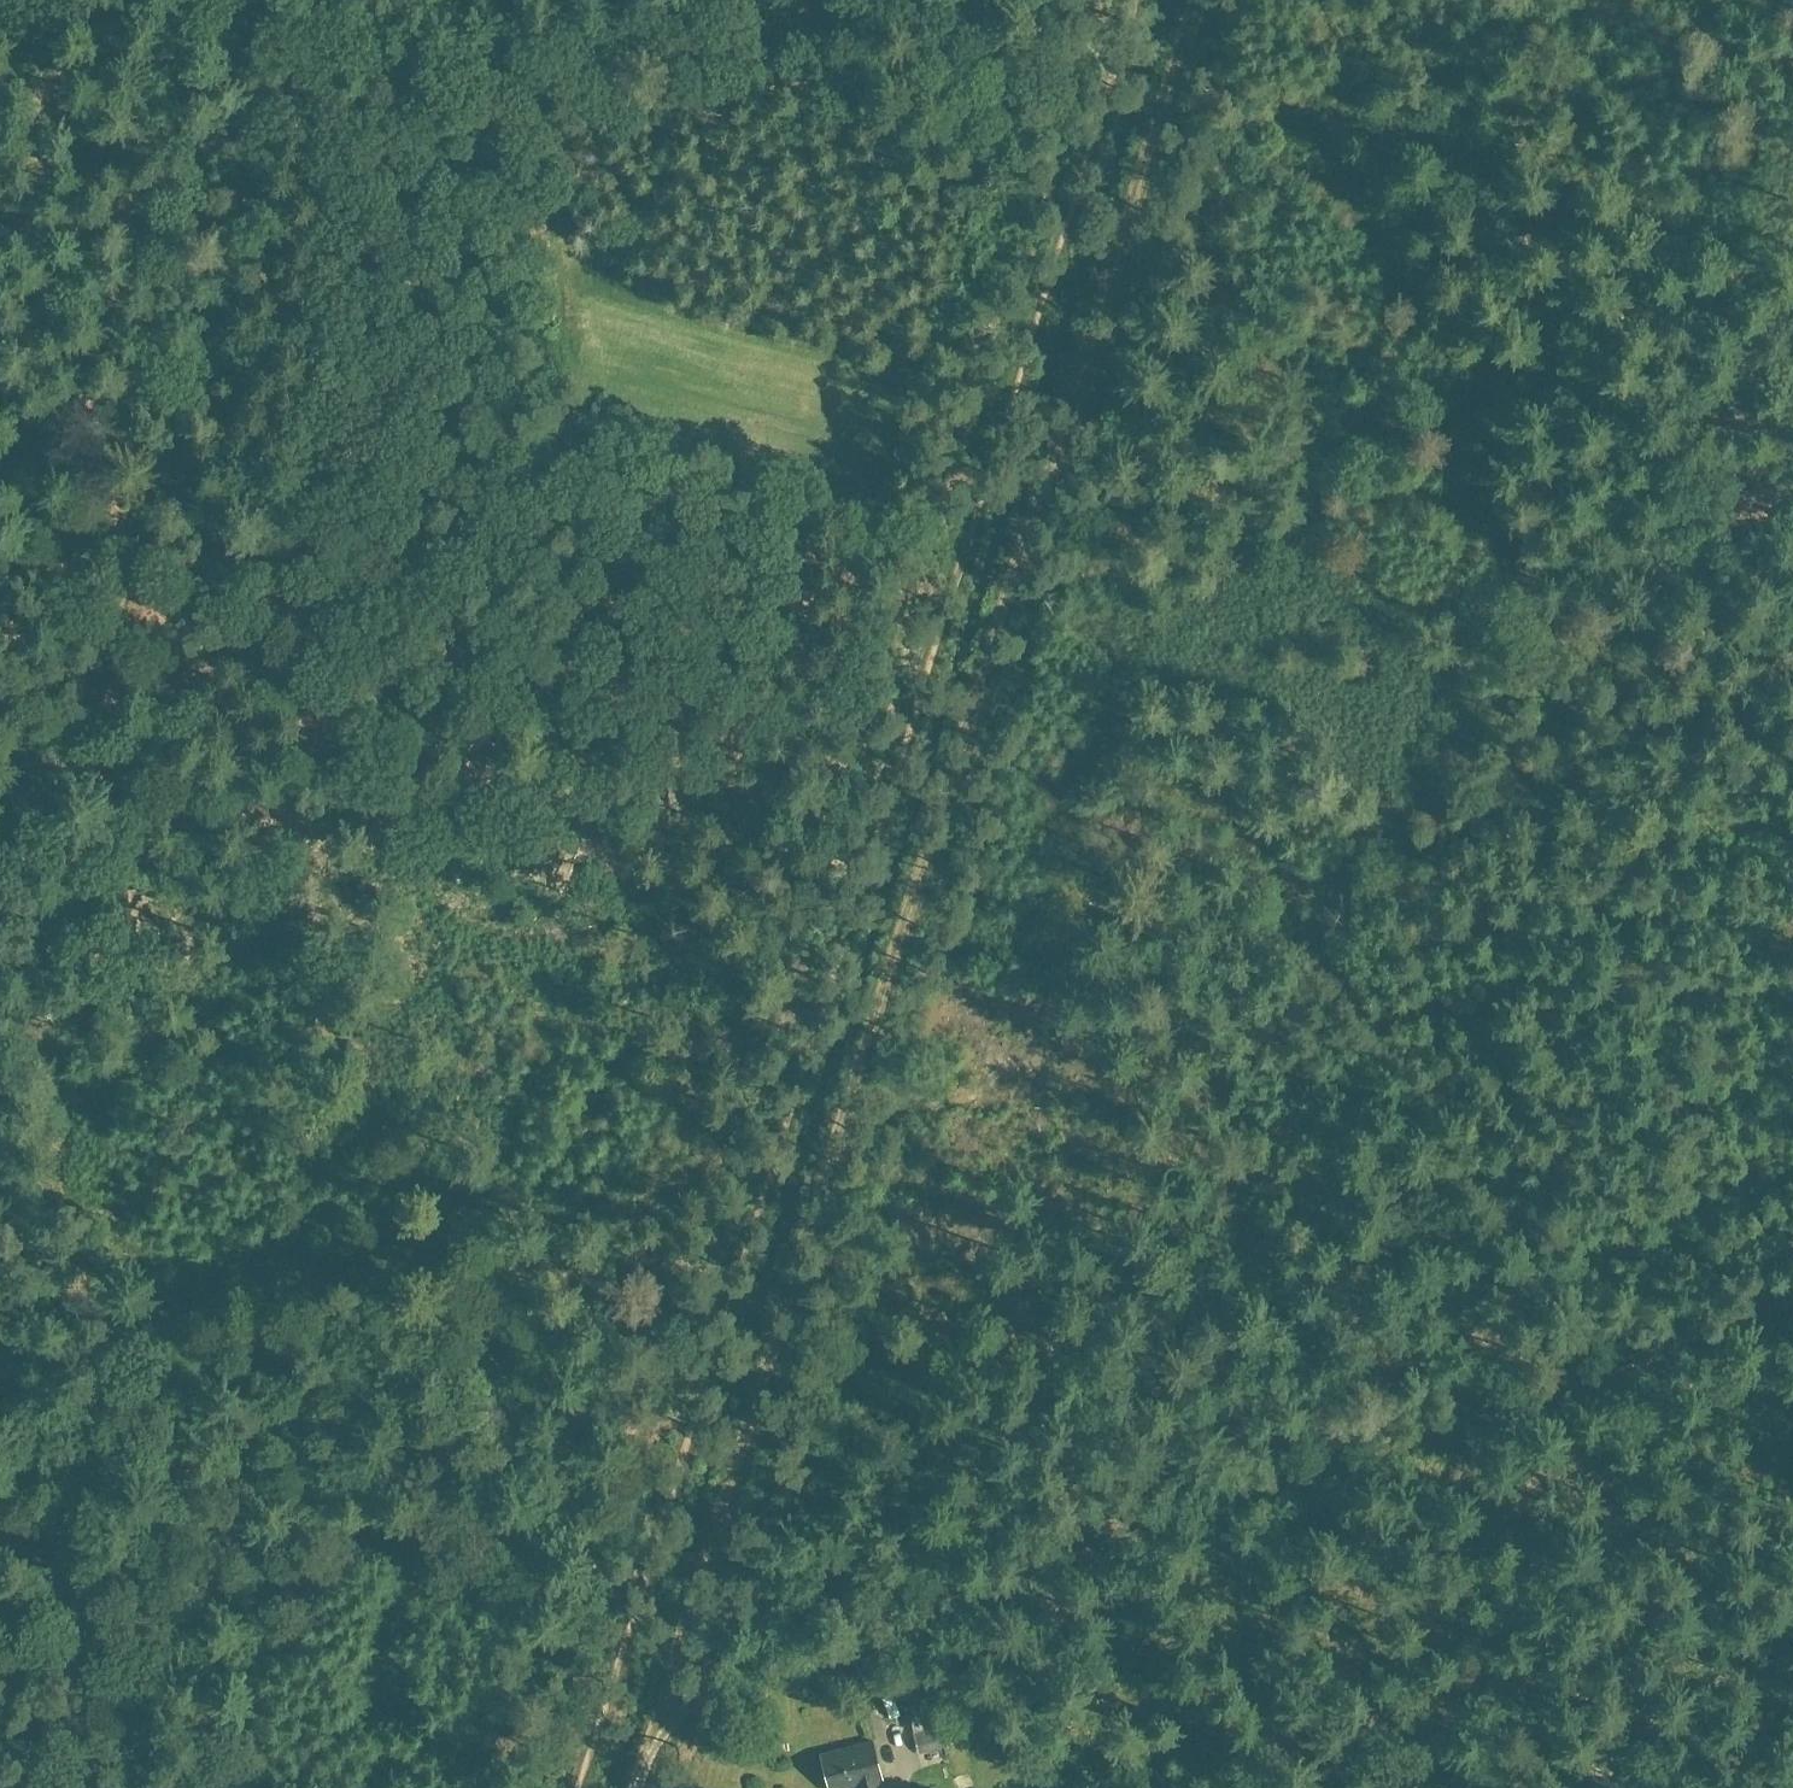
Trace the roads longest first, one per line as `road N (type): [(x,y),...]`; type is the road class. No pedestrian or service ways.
road 1 (track): [(641,1787),(1196,0)]
road 2 (track): [(0,8),(133,5),(287,34),(422,43),(554,33),(697,0)]

